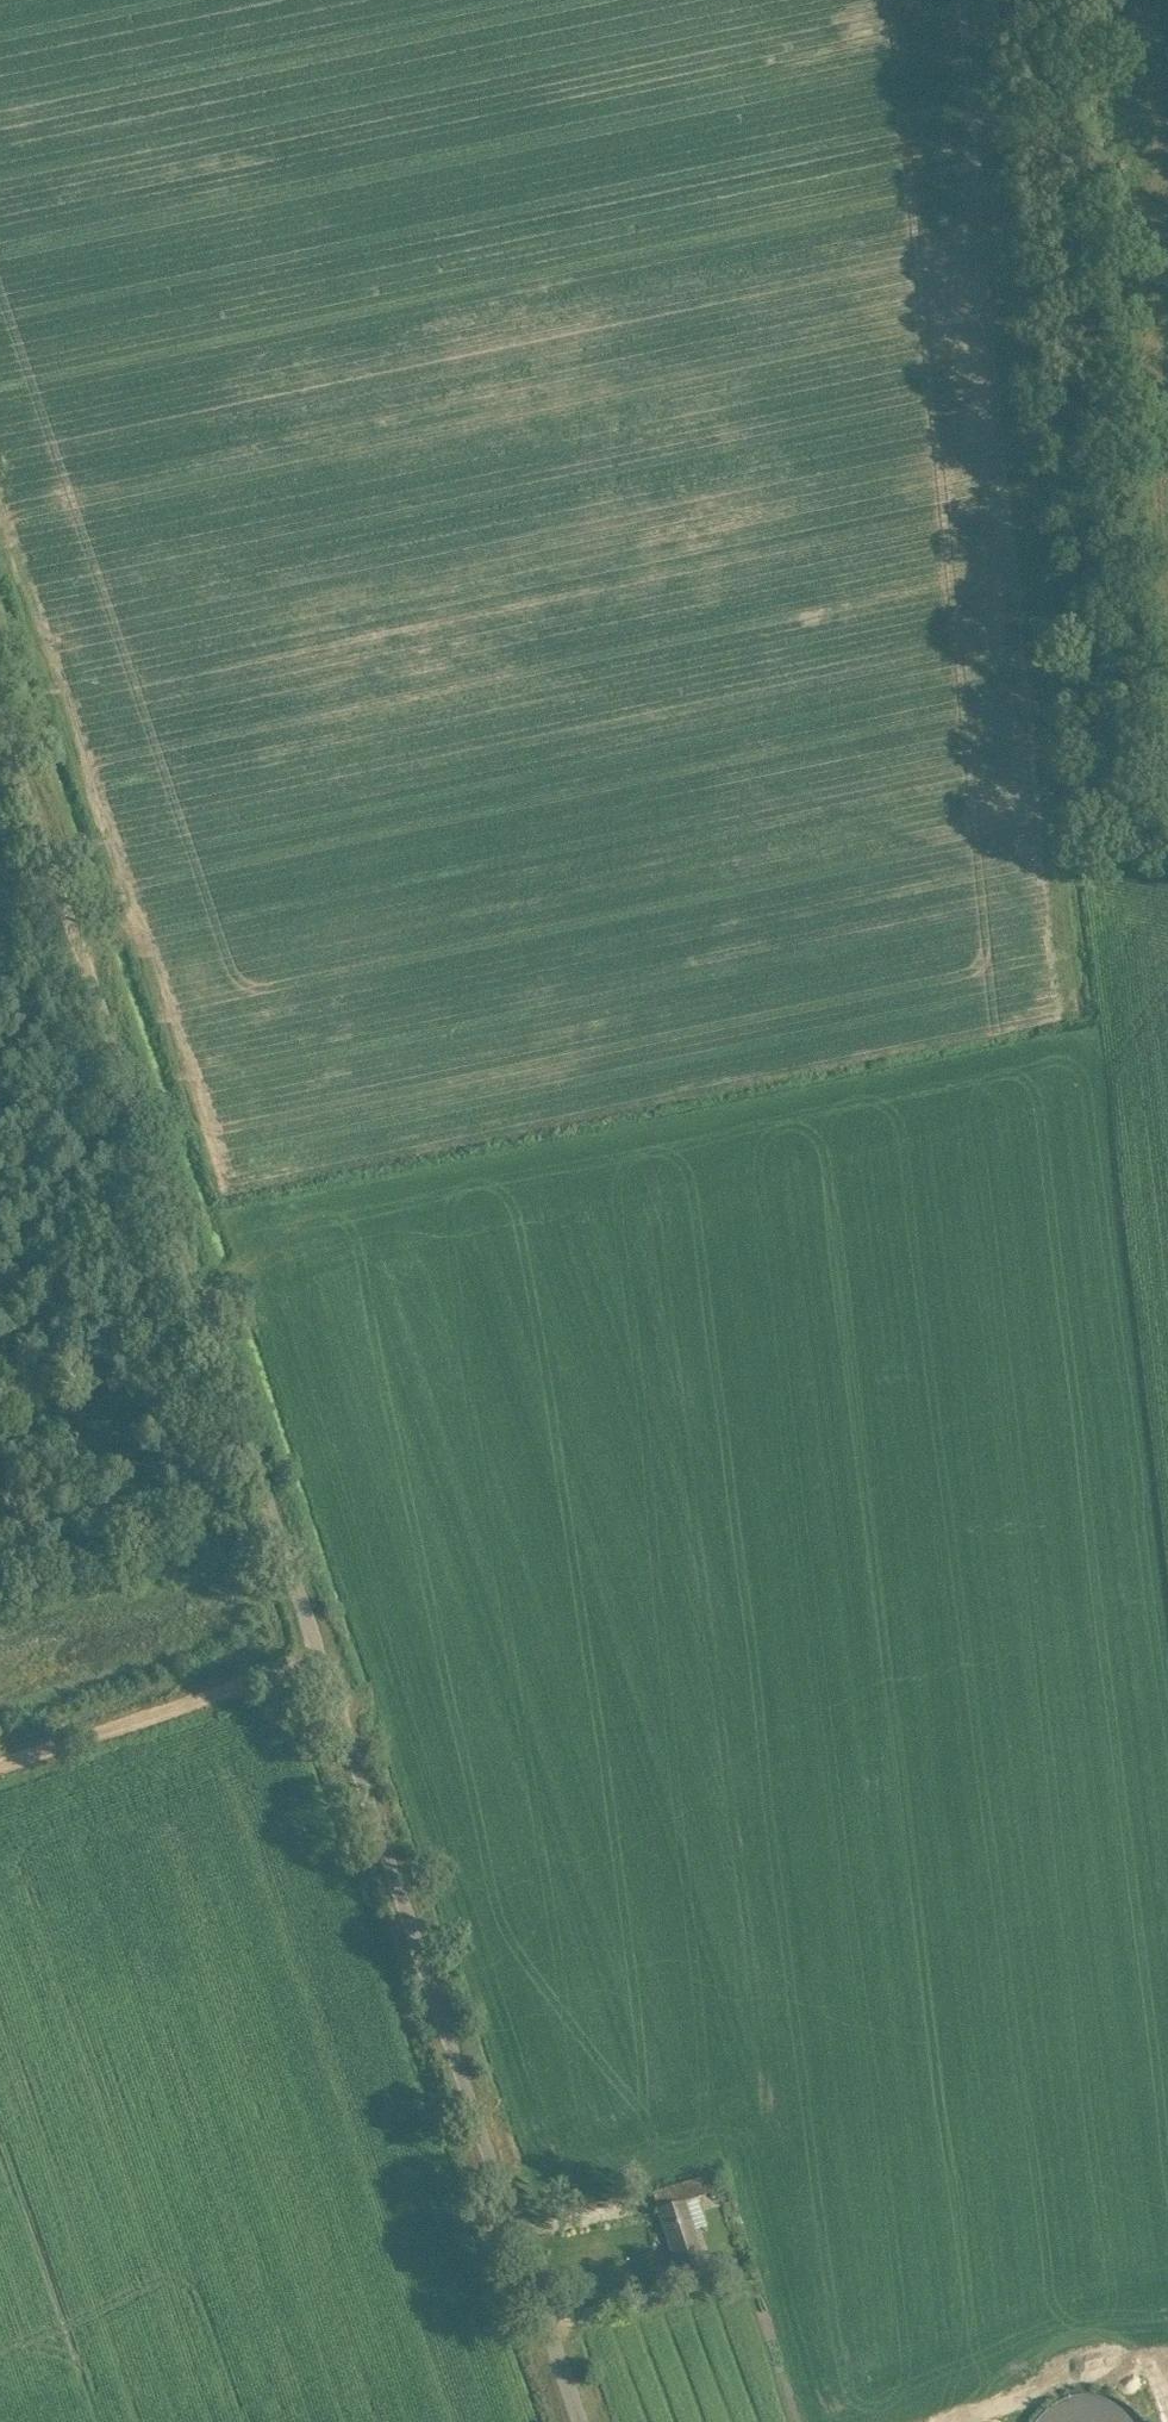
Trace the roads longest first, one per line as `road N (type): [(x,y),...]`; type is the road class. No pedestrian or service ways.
road 1 (unclassified): [(566,2421),(0,735)]

